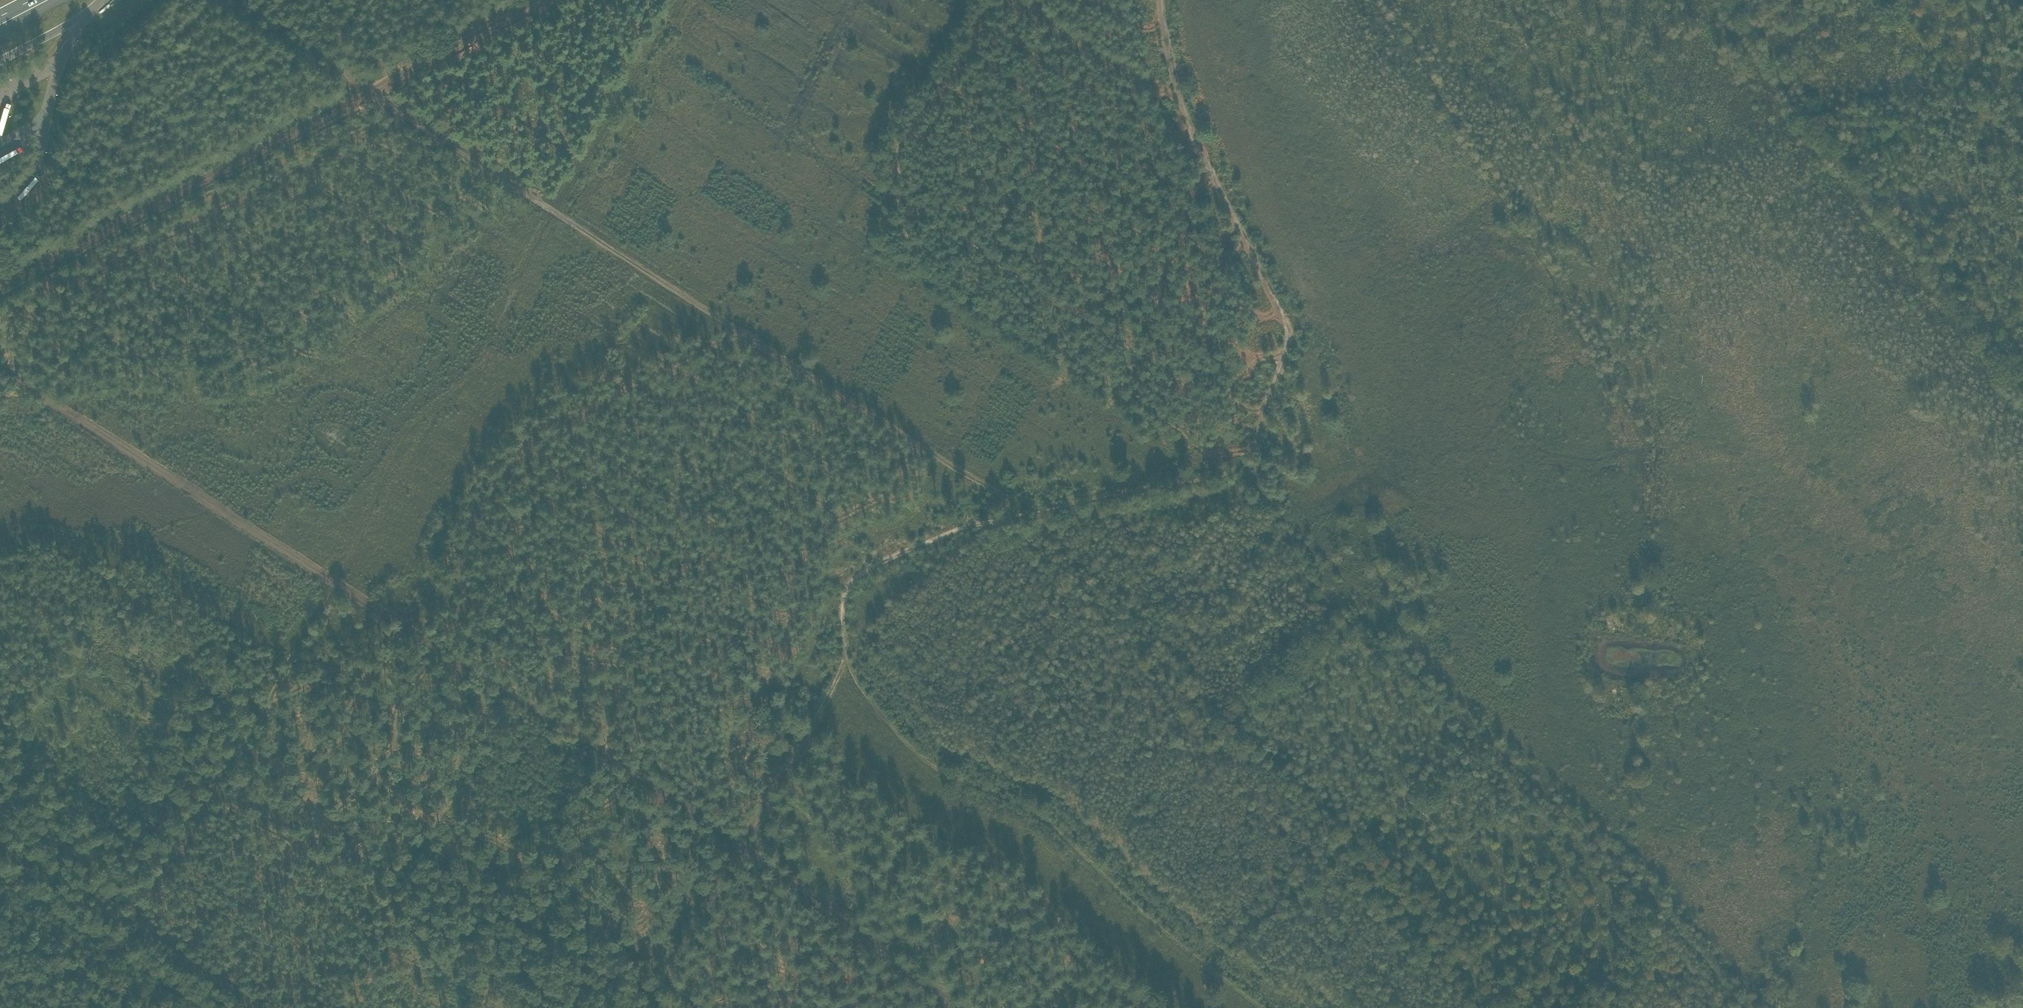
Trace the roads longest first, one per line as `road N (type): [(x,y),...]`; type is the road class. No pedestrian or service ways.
road 1 (track): [(1258,1007),(1036,815),(921,759),(848,666),(842,618),(846,588),(910,550),(1024,513),(1213,477),(1245,459),(1287,337),(1184,107),(1161,0)]
road 2 (track): [(0,373),(741,843),(847,655)]
road 3 (track): [(371,93),(1024,513)]
road 4 (track): [(537,0),(0,287)]
road 5 (track): [(958,1007),(741,843),(643,1007)]
road 6 (track): [(334,584),(119,953)]
road 7 (track): [(204,1007),(0,876)]

